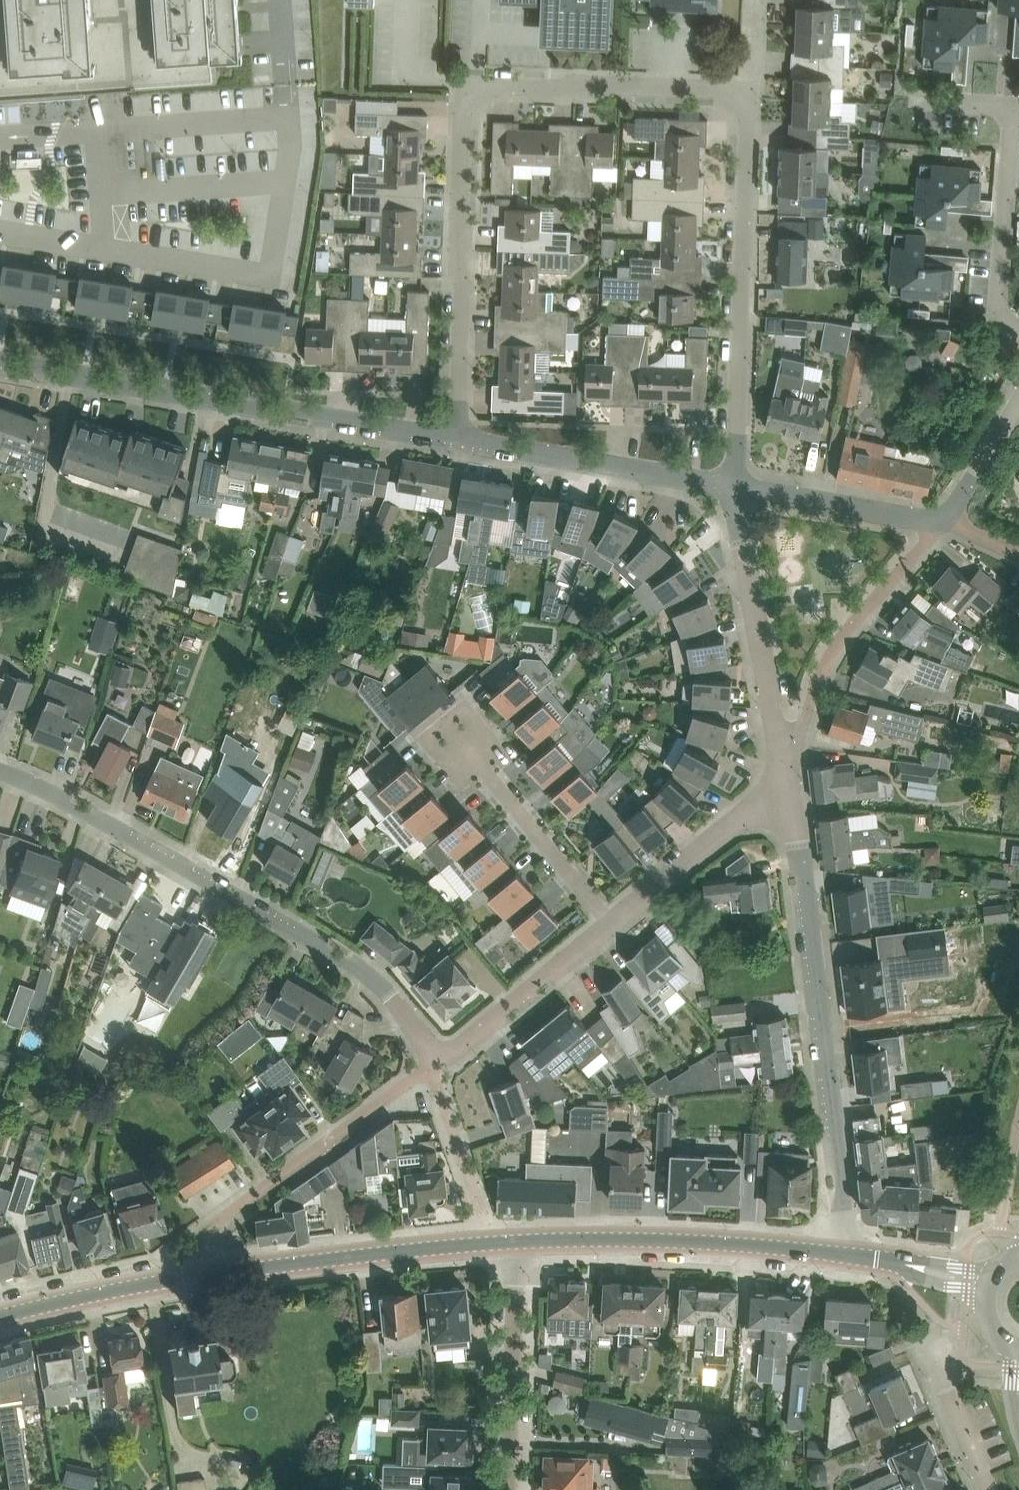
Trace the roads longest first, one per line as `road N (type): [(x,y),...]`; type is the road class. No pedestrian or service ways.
road 1 (residential): [(458,432),(467,95),(478,84),(748,96)]
road 2 (residential): [(430,1063),(384,988),(347,960),(0,768)]
road 3 (residential): [(848,1254),(784,782)]
road 4 (residential): [(458,432),(0,358)]
road 5 (residential): [(733,485),(748,96)]
road 6 (tertiary): [(848,1254),(673,1240),(515,1242)]
road 7 (residential): [(199,1273),(204,1233),(430,1063)]
road 8 (tertiary): [(199,1273),(490,1244)]
road 9 (residential): [(784,752),(800,736),(829,657),(853,622),(944,519)]
road 10 (residential): [(733,485),(458,432)]
road 11 (residential): [(784,752),(733,485)]
road 12 (residential): [(508,1489),(515,1242)]
road 13 (residential): [(430,1063),(612,923)]
road 14 (residential): [(1018,330),(998,314),(1013,111)]
road 15 (residential): [(612,923),(467,748)]
road 16 (residential): [(612,923),(784,782)]
road 17 (residential): [(944,519),(733,485)]
road 18 (tertiary): [(0,1317),(199,1273)]
road 19 (residential): [(490,1244),(430,1063)]
road 20 (residential): [(944,519),(1018,406)]

